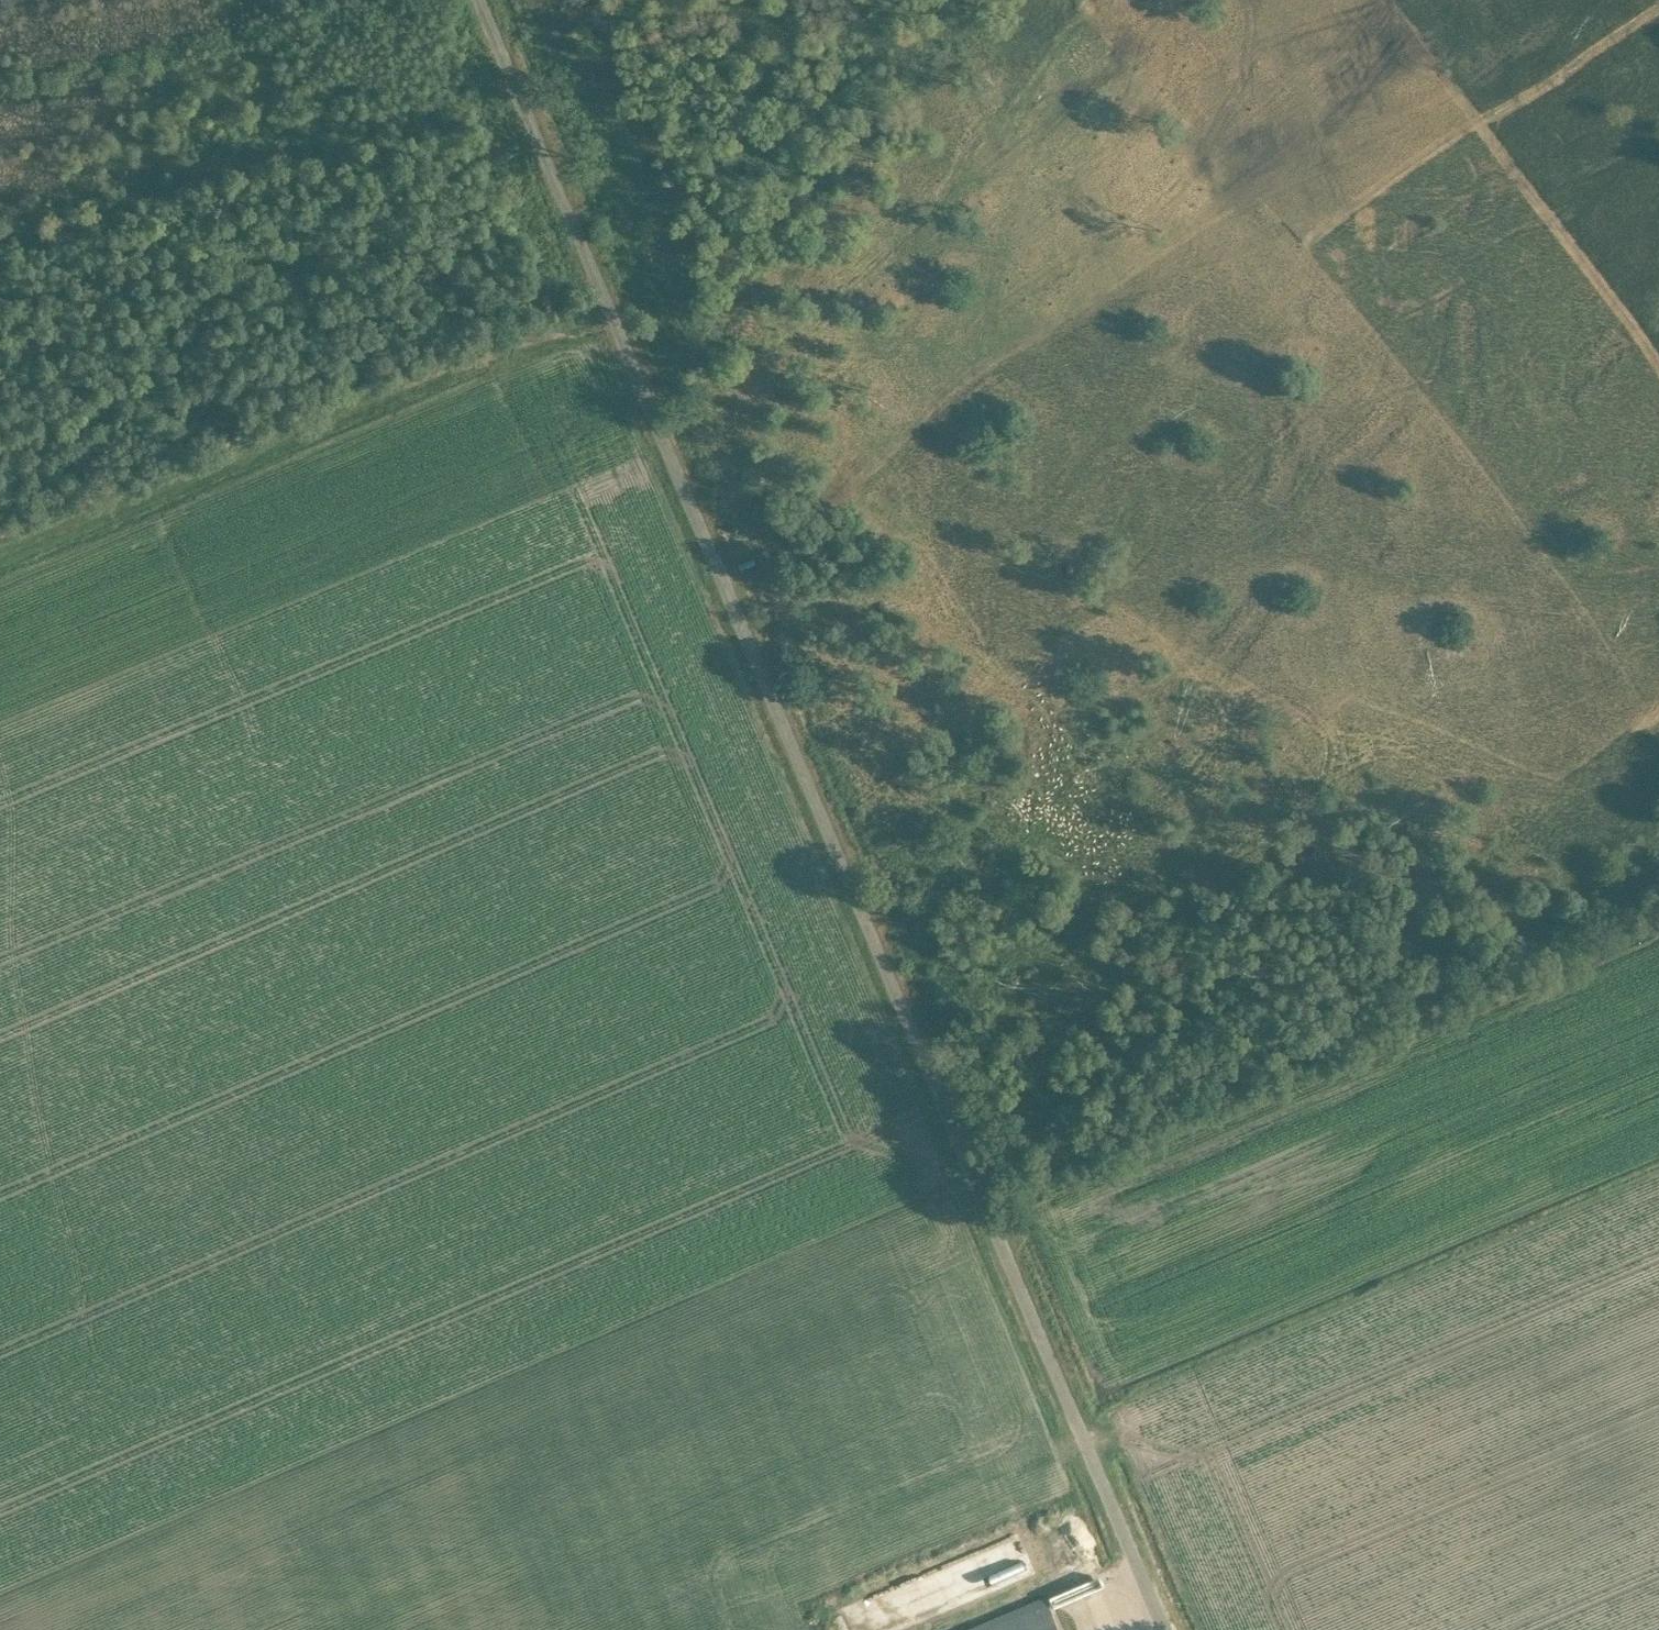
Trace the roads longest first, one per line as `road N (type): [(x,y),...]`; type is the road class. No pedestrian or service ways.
road 1 (unclassified): [(1167,1629),(480,0)]
road 2 (track): [(610,311),(0,559)]

